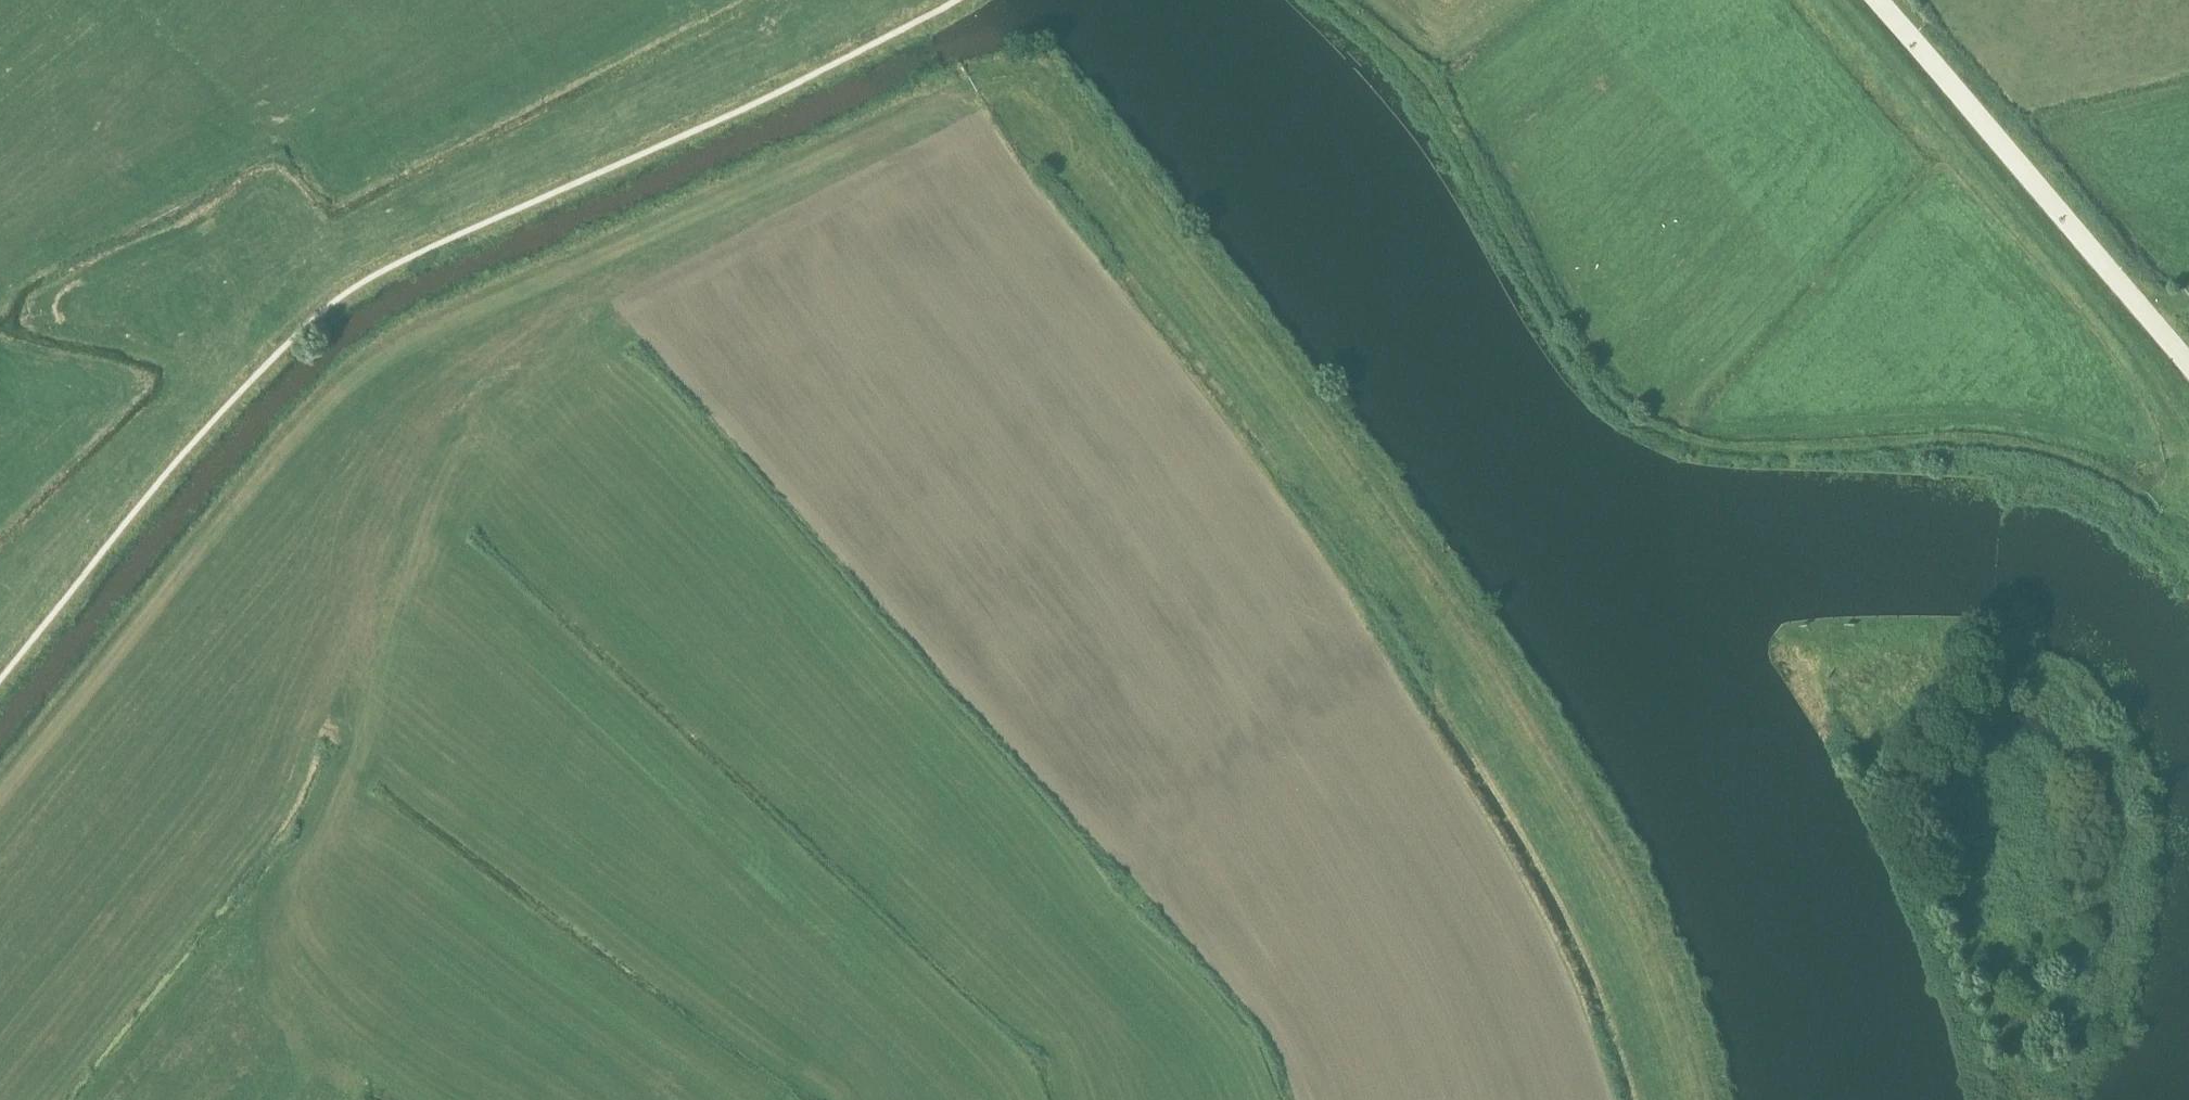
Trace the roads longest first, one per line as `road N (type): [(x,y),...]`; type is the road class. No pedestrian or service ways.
road 1 (unclassified): [(2188,365),(1878,0)]

